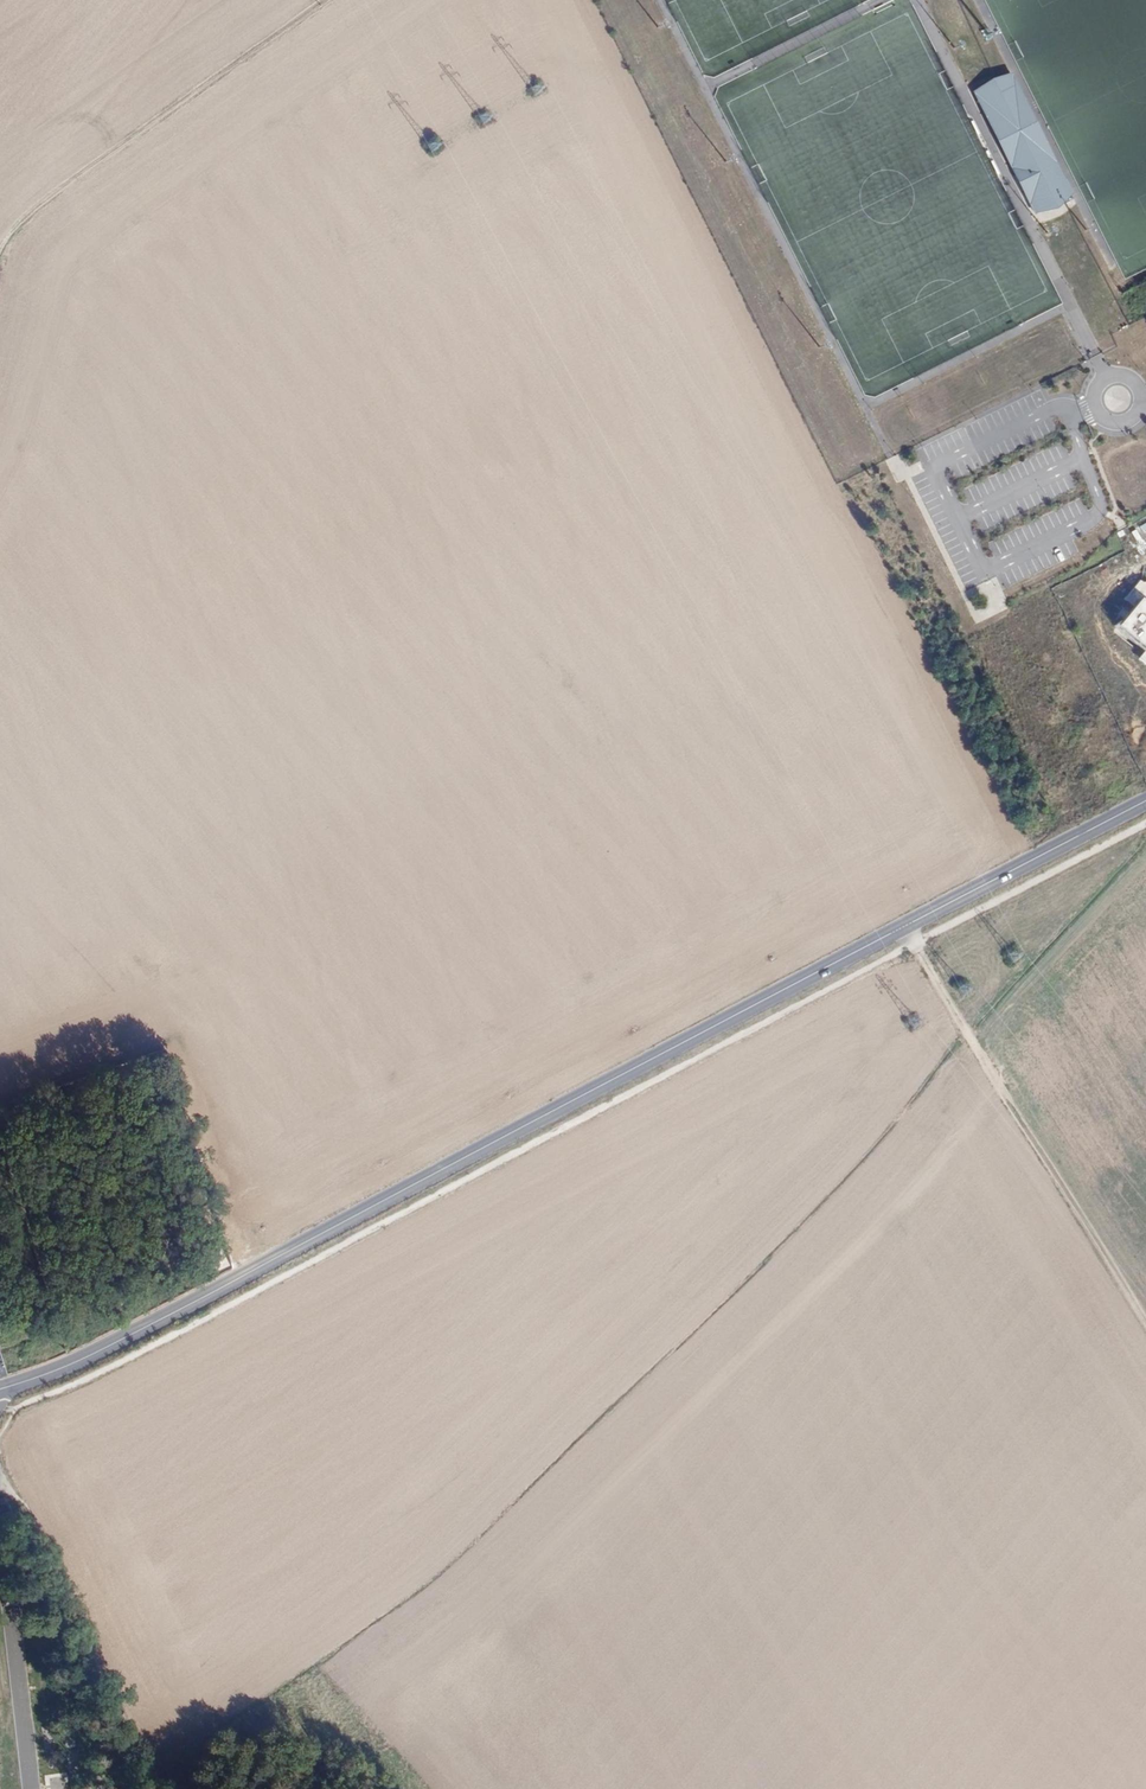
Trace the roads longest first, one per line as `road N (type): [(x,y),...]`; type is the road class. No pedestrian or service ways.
road 1 (tertiary): [(0,1389),(108,1348),(1145,801)]
road 2 (track): [(901,930),(1145,1328)]
road 3 (track): [(0,250),(15,226),(320,0)]
road 4 (track): [(0,1475),(162,1788)]

